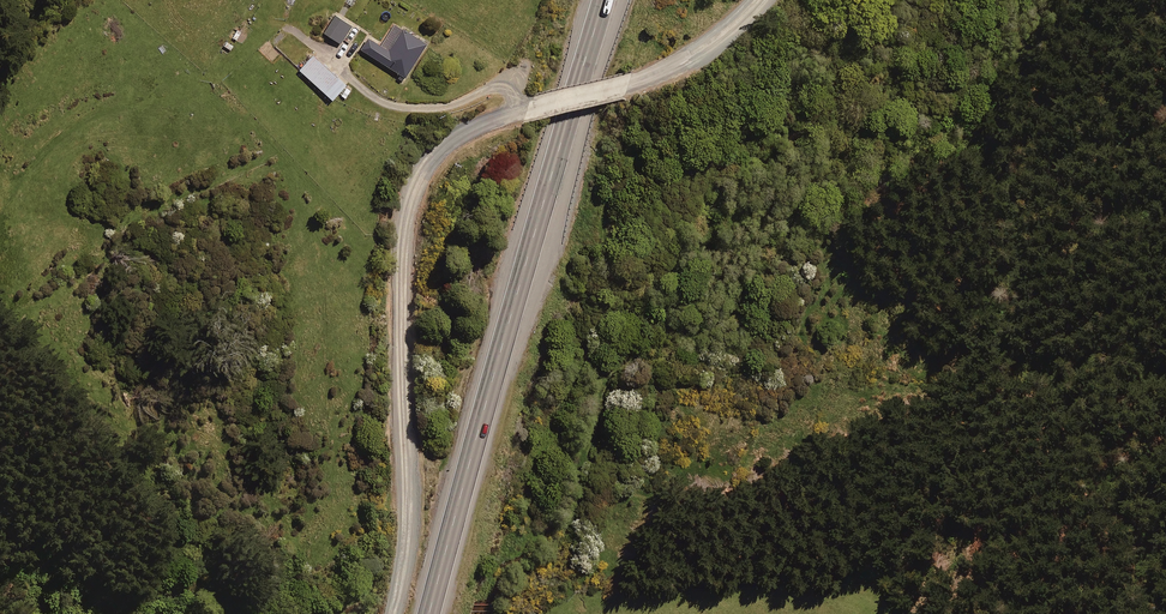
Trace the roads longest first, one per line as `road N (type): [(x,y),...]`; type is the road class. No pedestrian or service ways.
road 1 (unclassified): [(395,613),(409,525),(405,231),(424,168),(479,126),(655,72),(756,0)]
road 2 (trunk): [(428,613),(603,0)]

